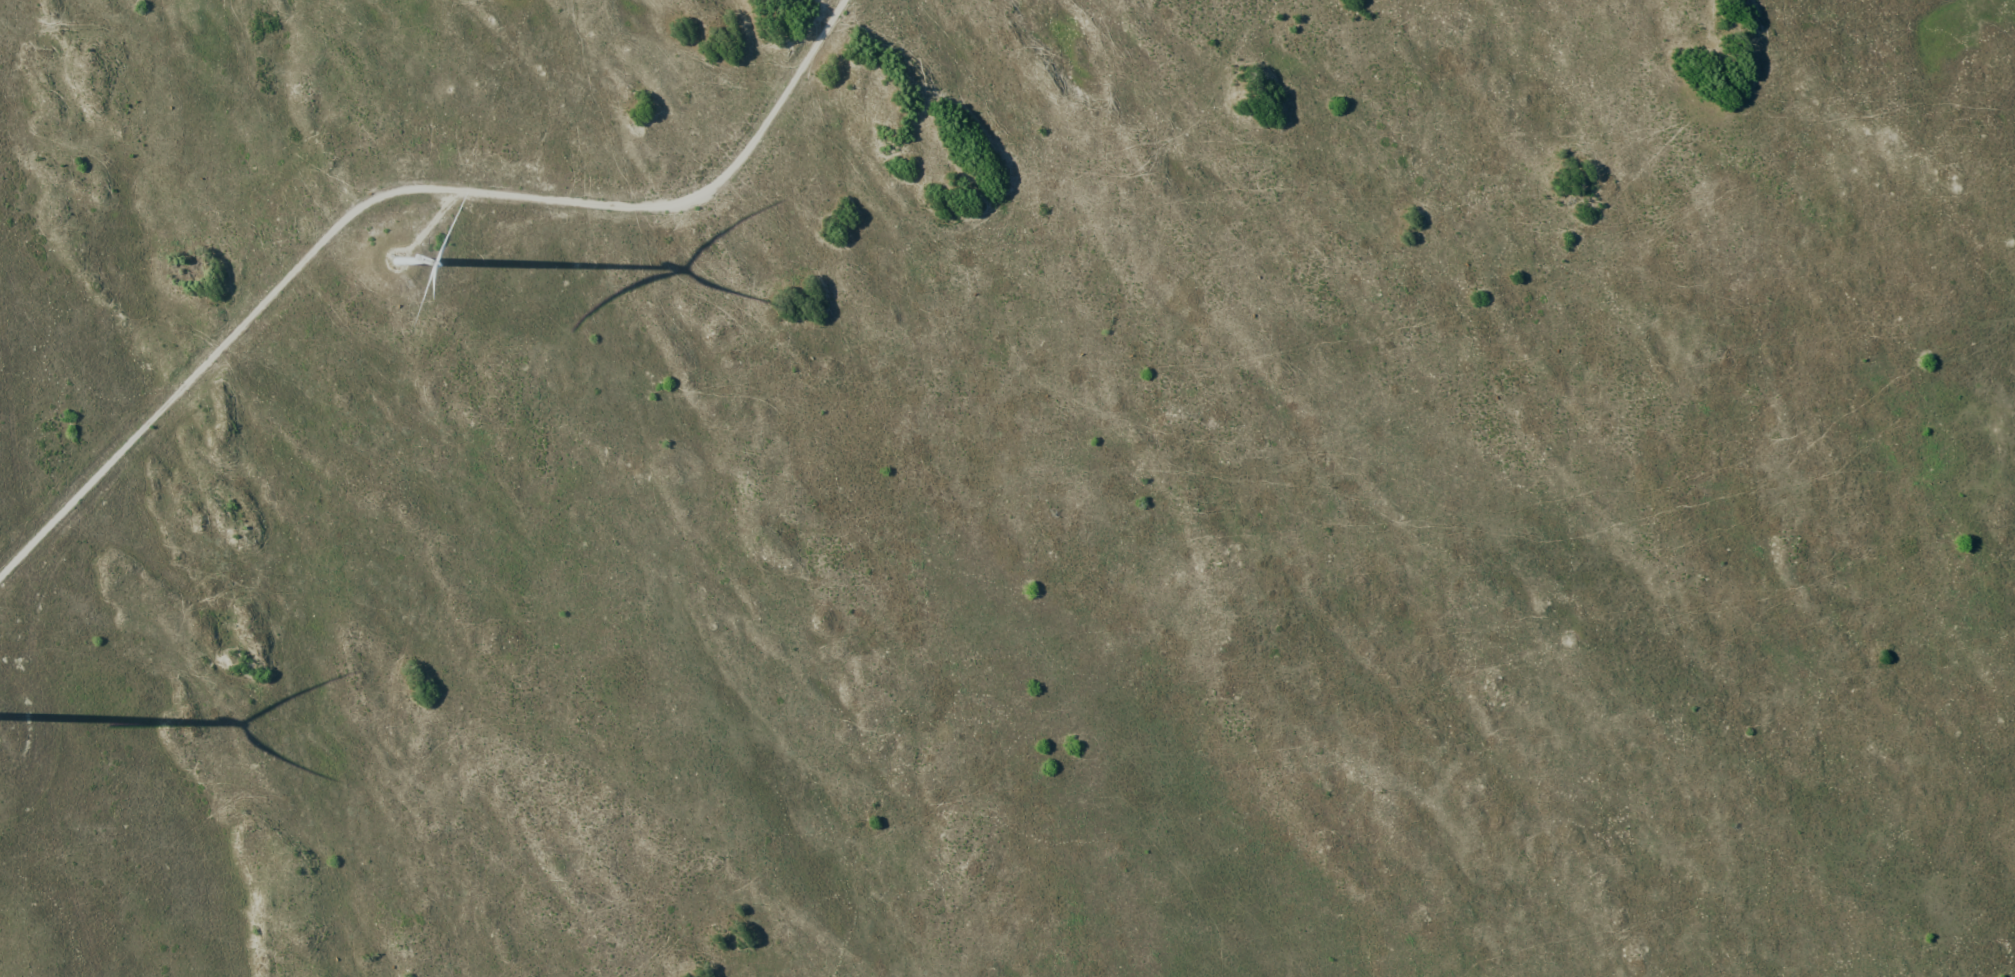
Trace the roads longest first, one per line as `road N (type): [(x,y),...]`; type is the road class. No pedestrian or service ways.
road 1 (residential): [(315,976),(302,909),(292,625),(264,567),(144,423),(111,289),(11,116),(0,73)]

